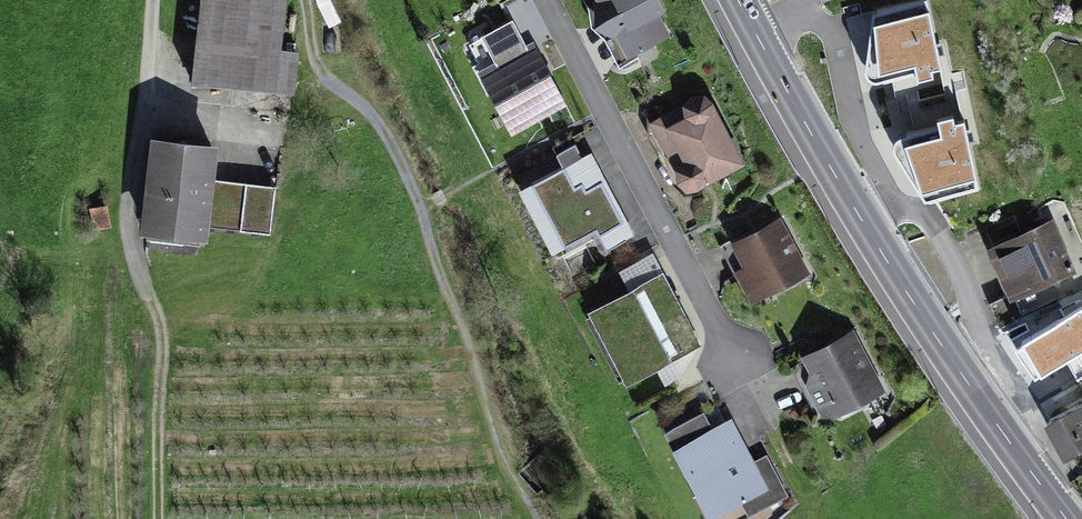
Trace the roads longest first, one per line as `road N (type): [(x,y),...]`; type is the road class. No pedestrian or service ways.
road 1 (secondary): [(1063,518),(880,254),(734,0)]
road 2 (track): [(159,518),(160,342),(155,308),(126,233),(154,0)]
road 3 (residential): [(538,0),(737,380)]

